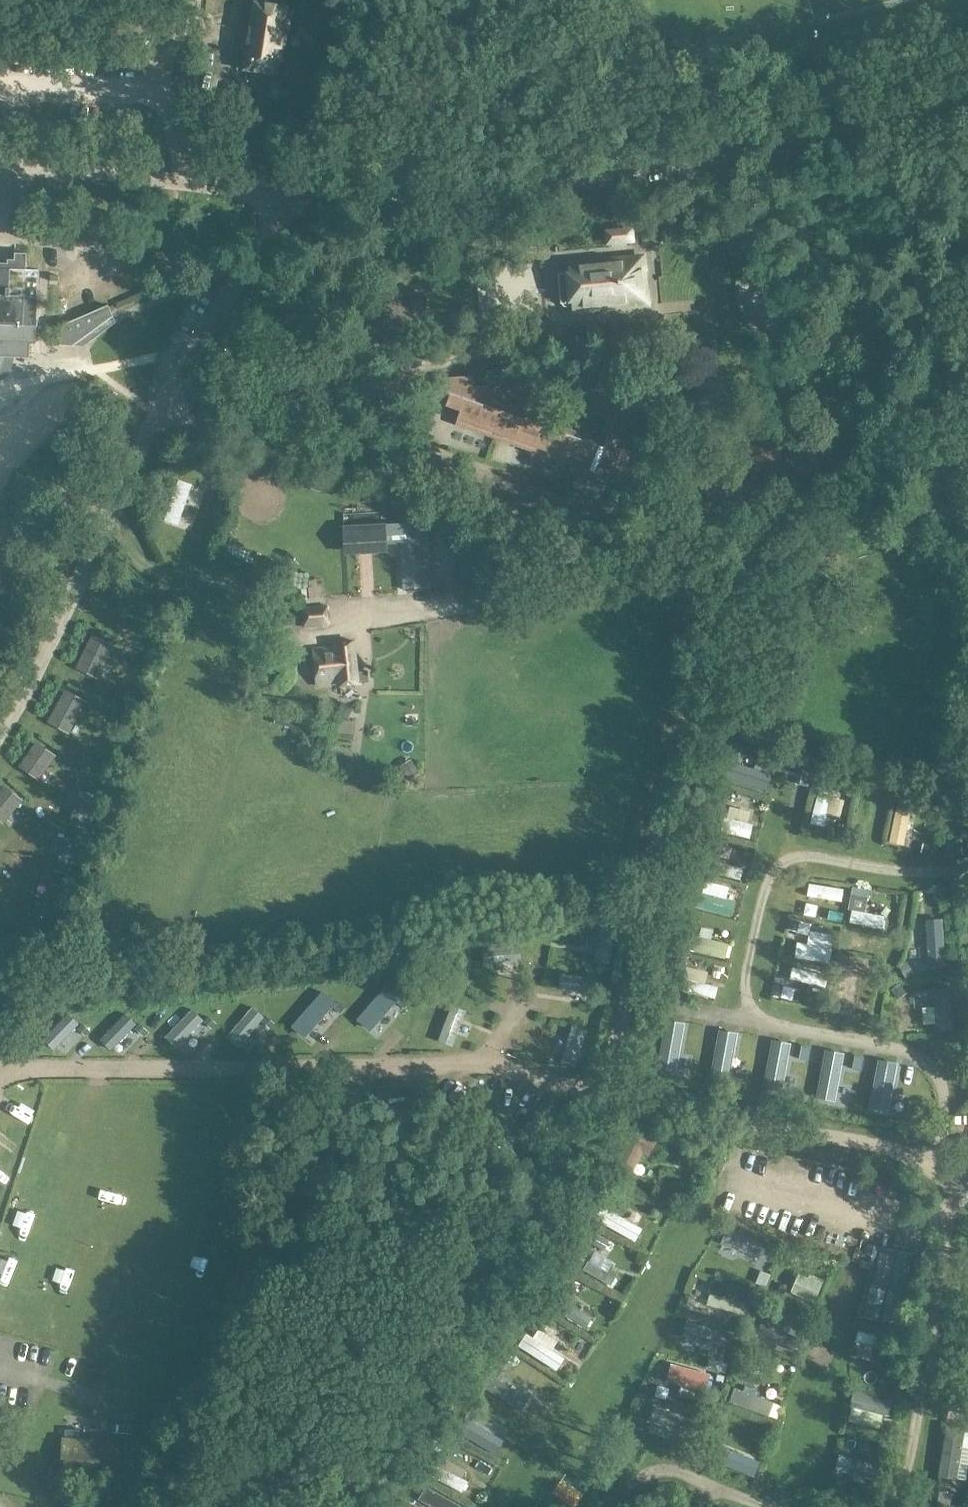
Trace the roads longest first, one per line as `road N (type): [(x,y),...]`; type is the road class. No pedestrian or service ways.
road 1 (unclassified): [(282,200),(473,191),(967,112)]
road 2 (track): [(937,1175),(947,1093),(932,1065),(870,1040),(779,1026),(760,1015),(744,985),(767,880),(794,858),(967,870)]
road 3 (unclassified): [(282,200),(164,405),(0,727)]
road 4 (track): [(670,533),(795,493),(922,431),(950,398),(947,358),(876,128)]
road 5 (track): [(593,1094),(515,1235),(418,1337),(333,1506)]
road 6 (track): [(680,558),(526,600),(363,618),(343,633),(299,644)]
road 7 (track): [(967,1191),(884,1149),(593,1094)]
road 8 (track): [(955,1187),(907,1464),(891,1506)]
road 9 (track): [(109,516),(151,569),(231,578),(284,604),(303,681)]
road 10 (unclassified): [(0,165),(174,178),(282,200)]
road 11 (track): [(948,1225),(731,1180)]
road 12 (track): [(768,1506),(678,1474),(636,1481),(608,1506)]
road 13 (track): [(162,48),(139,32),(0,27)]
road 14 (track): [(922,431),(967,556)]

